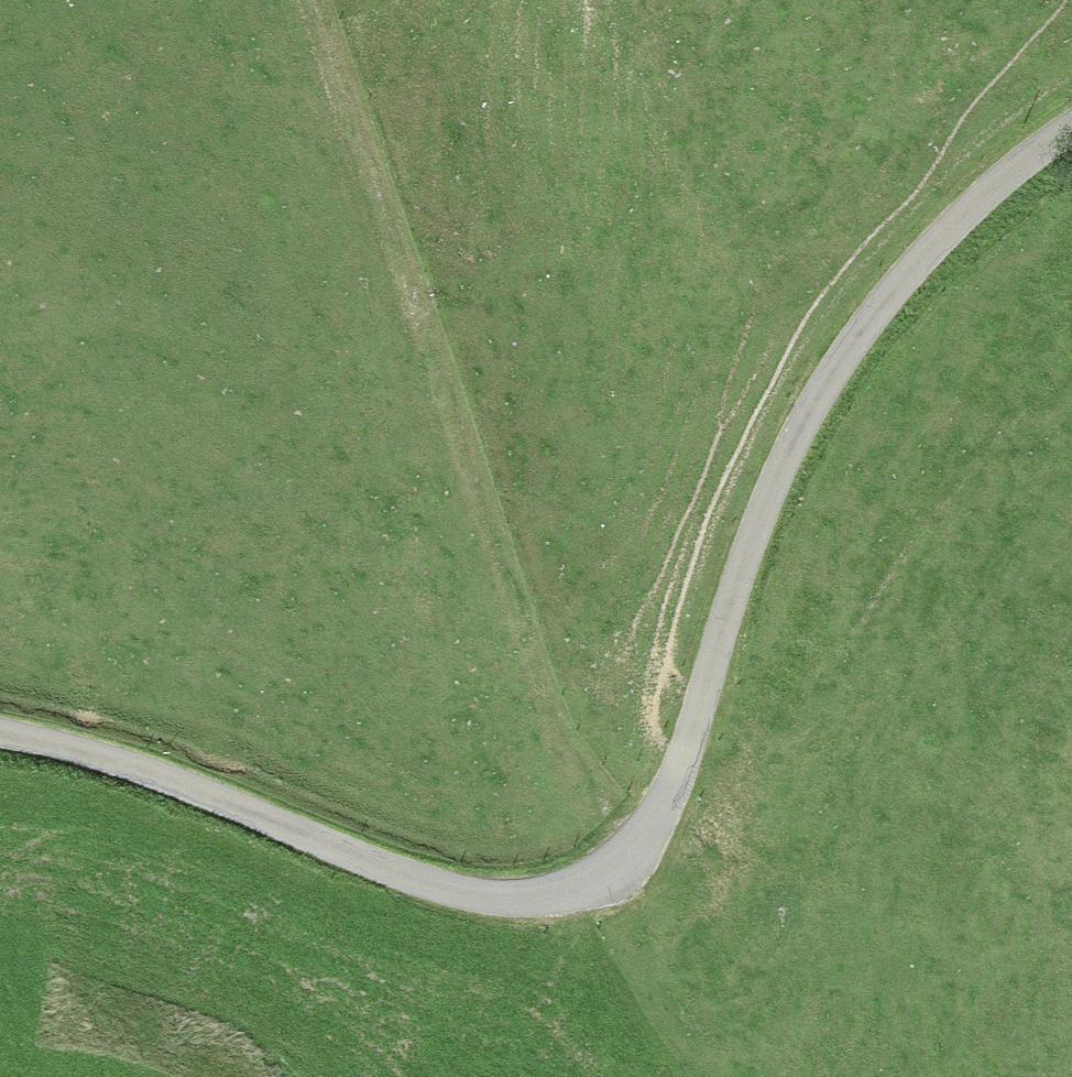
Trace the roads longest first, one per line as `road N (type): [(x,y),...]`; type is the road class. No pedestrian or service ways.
road 1 (track): [(0,737),(156,782),(393,879),(490,901),(570,894),(618,862),(669,776),(722,599),(788,438),(914,264),(1071,130)]
road 2 (motorway): [(0,93),(806,1076)]
road 3 (track): [(711,1076),(668,1008),(618,862),(557,746),(301,0)]
road 4 (motorway): [(1071,876),(349,0)]

